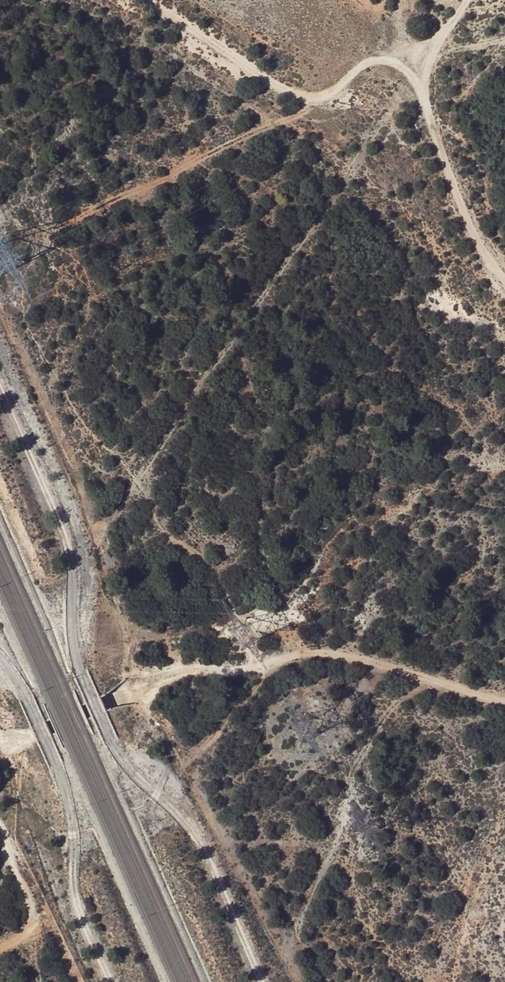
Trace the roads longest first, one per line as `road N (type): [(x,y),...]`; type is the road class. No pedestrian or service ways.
road 1 (track): [(504,281),(472,234),(408,72),(377,60),(324,94),(298,96),(150,0)]
road 2 (track): [(0,737),(33,735),(175,673),(249,670),(308,653),(359,658),(504,702)]
road 3 (track): [(0,835),(30,917),(18,938),(0,948)]

